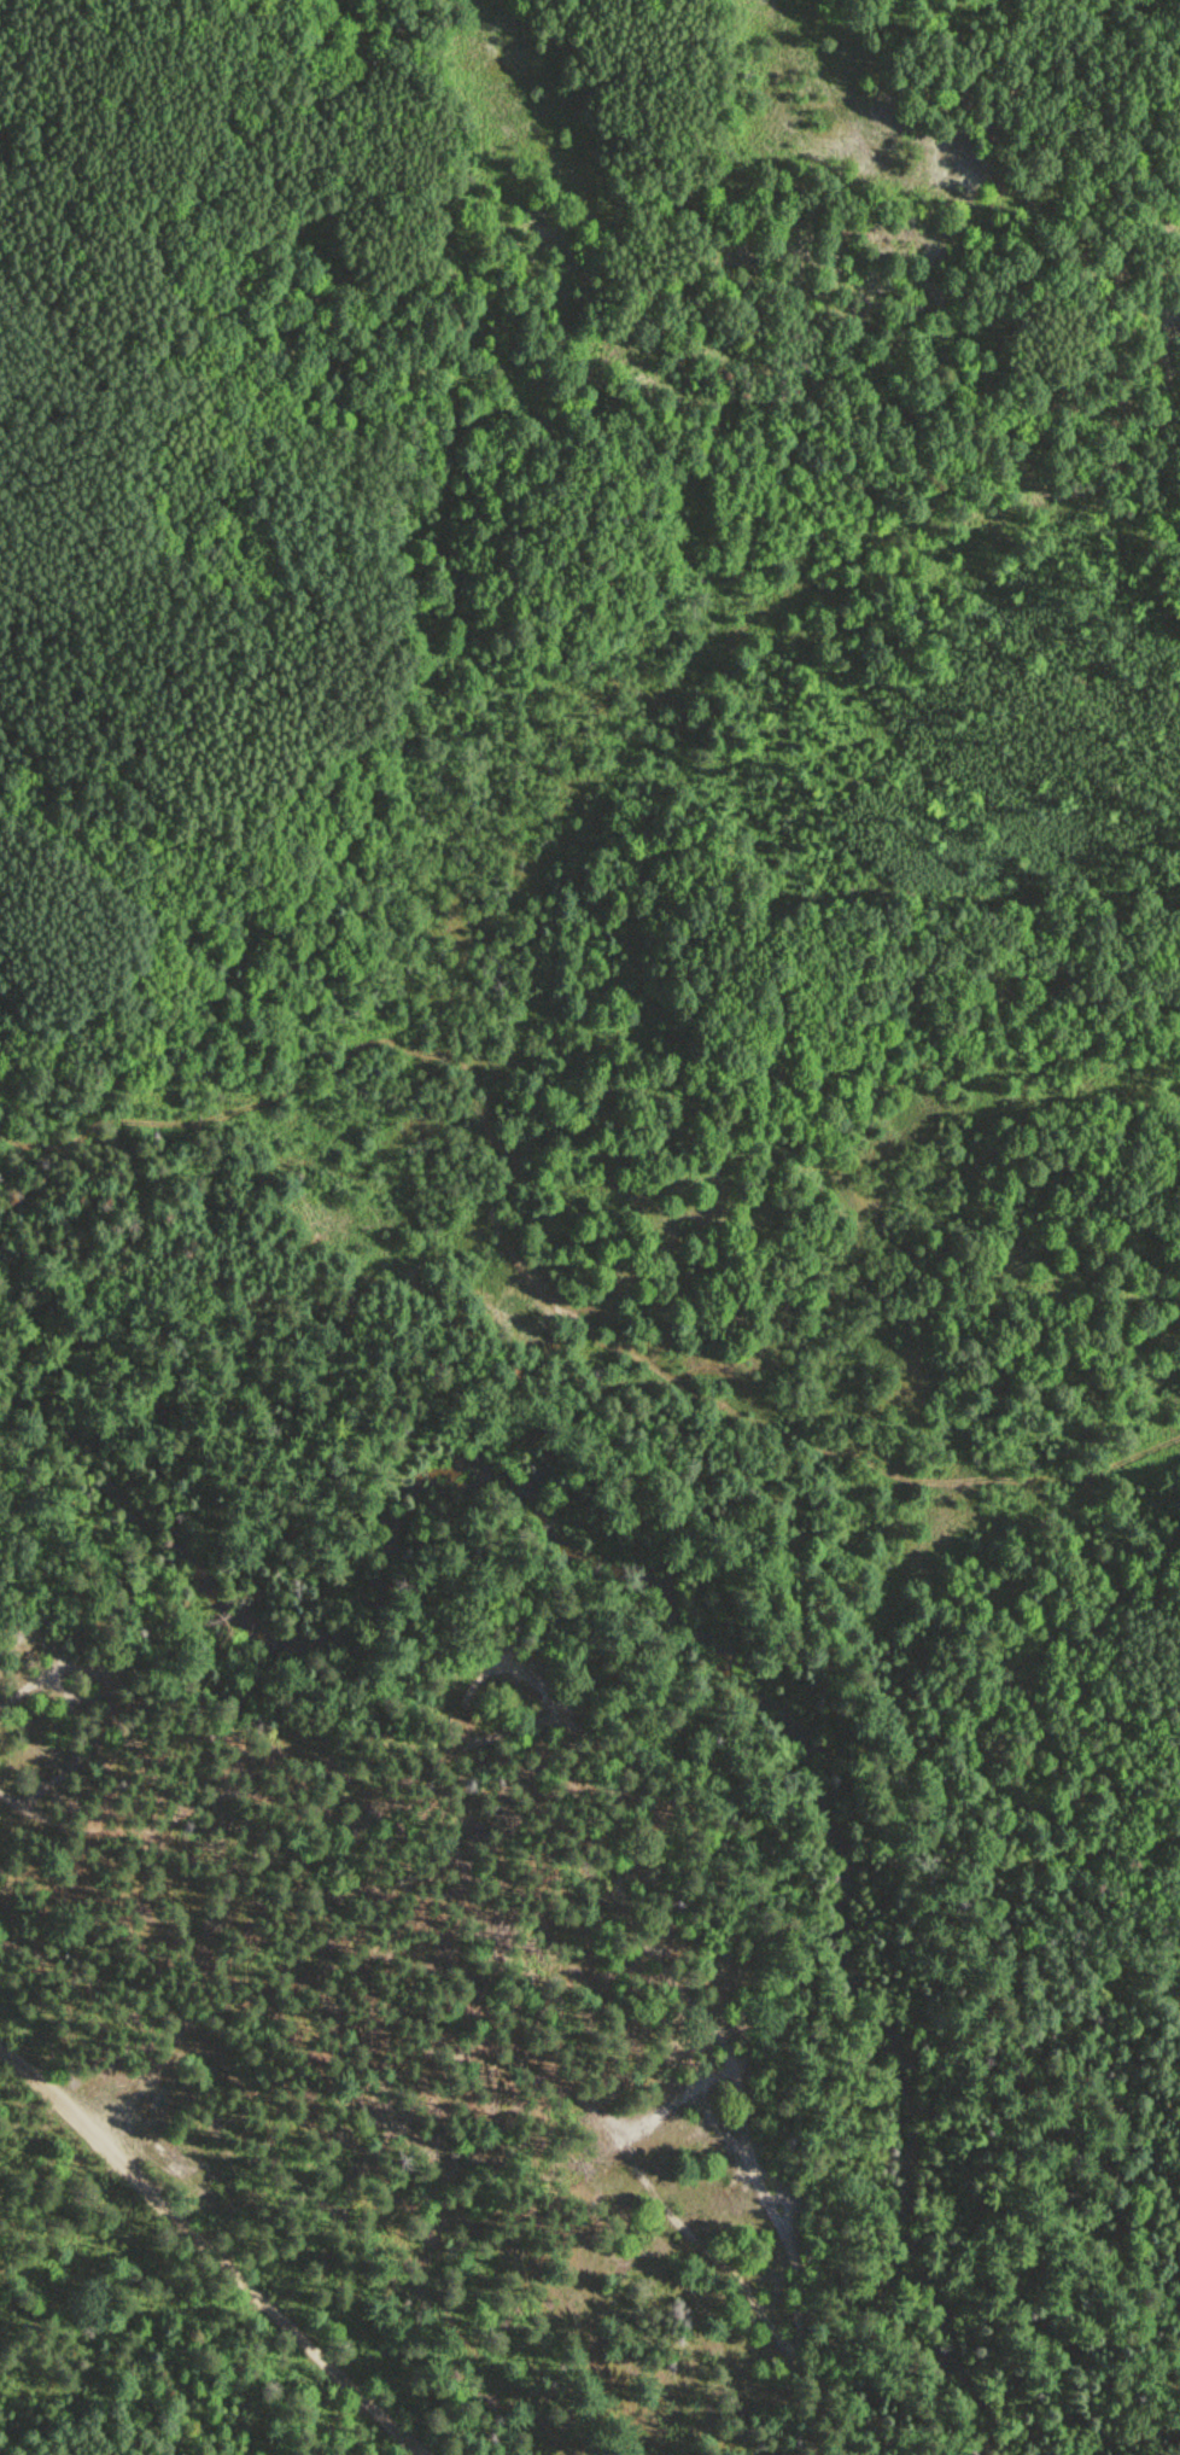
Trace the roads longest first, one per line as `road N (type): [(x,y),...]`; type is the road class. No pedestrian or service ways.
road 1 (track): [(0,1134),(39,1145),(111,1120),(220,1119),(296,1091),(369,1043),(472,1062),(479,1127),(512,1166),(493,1217),(538,1283),(629,1365),(944,1482),(1080,1479),(1179,1439)]
road 2 (track): [(816,2454),(795,2264),(787,2229),(752,2164),(738,2076),(722,2035),(654,1952),(618,1889),(627,1837),(588,1737),(557,1714)]
road 3 (residential): [(425,2454),(0,2043)]
road 4 (track): [(557,1714),(537,1680),(513,1664),(491,1666),(463,1699),(461,1716),(472,1738),(557,1714)]
road 5 (track): [(45,1675),(86,1662),(101,1672),(99,1690),(84,1697),(45,1675)]

